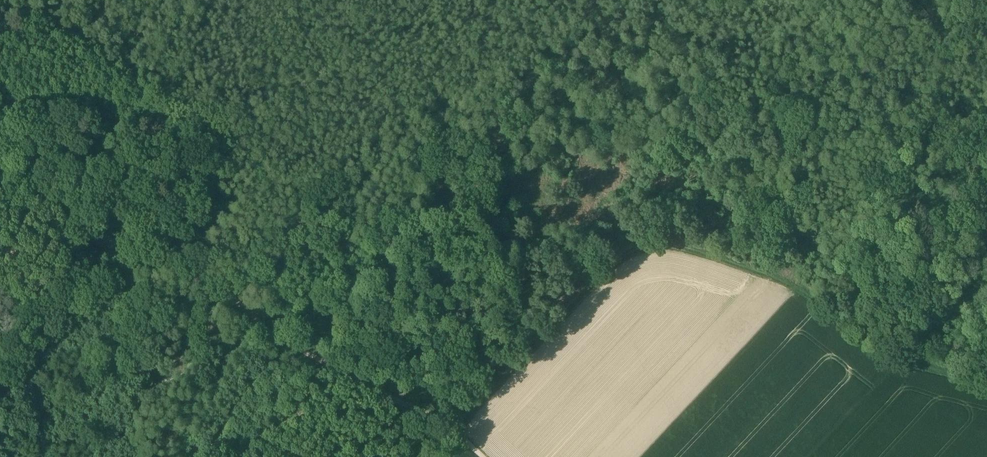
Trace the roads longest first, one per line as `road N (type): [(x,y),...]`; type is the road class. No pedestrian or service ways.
road 1 (track): [(986,382),(884,349),(788,281),(655,242),(615,260),(456,432)]
road 2 (track): [(0,417),(27,376),(137,258)]

